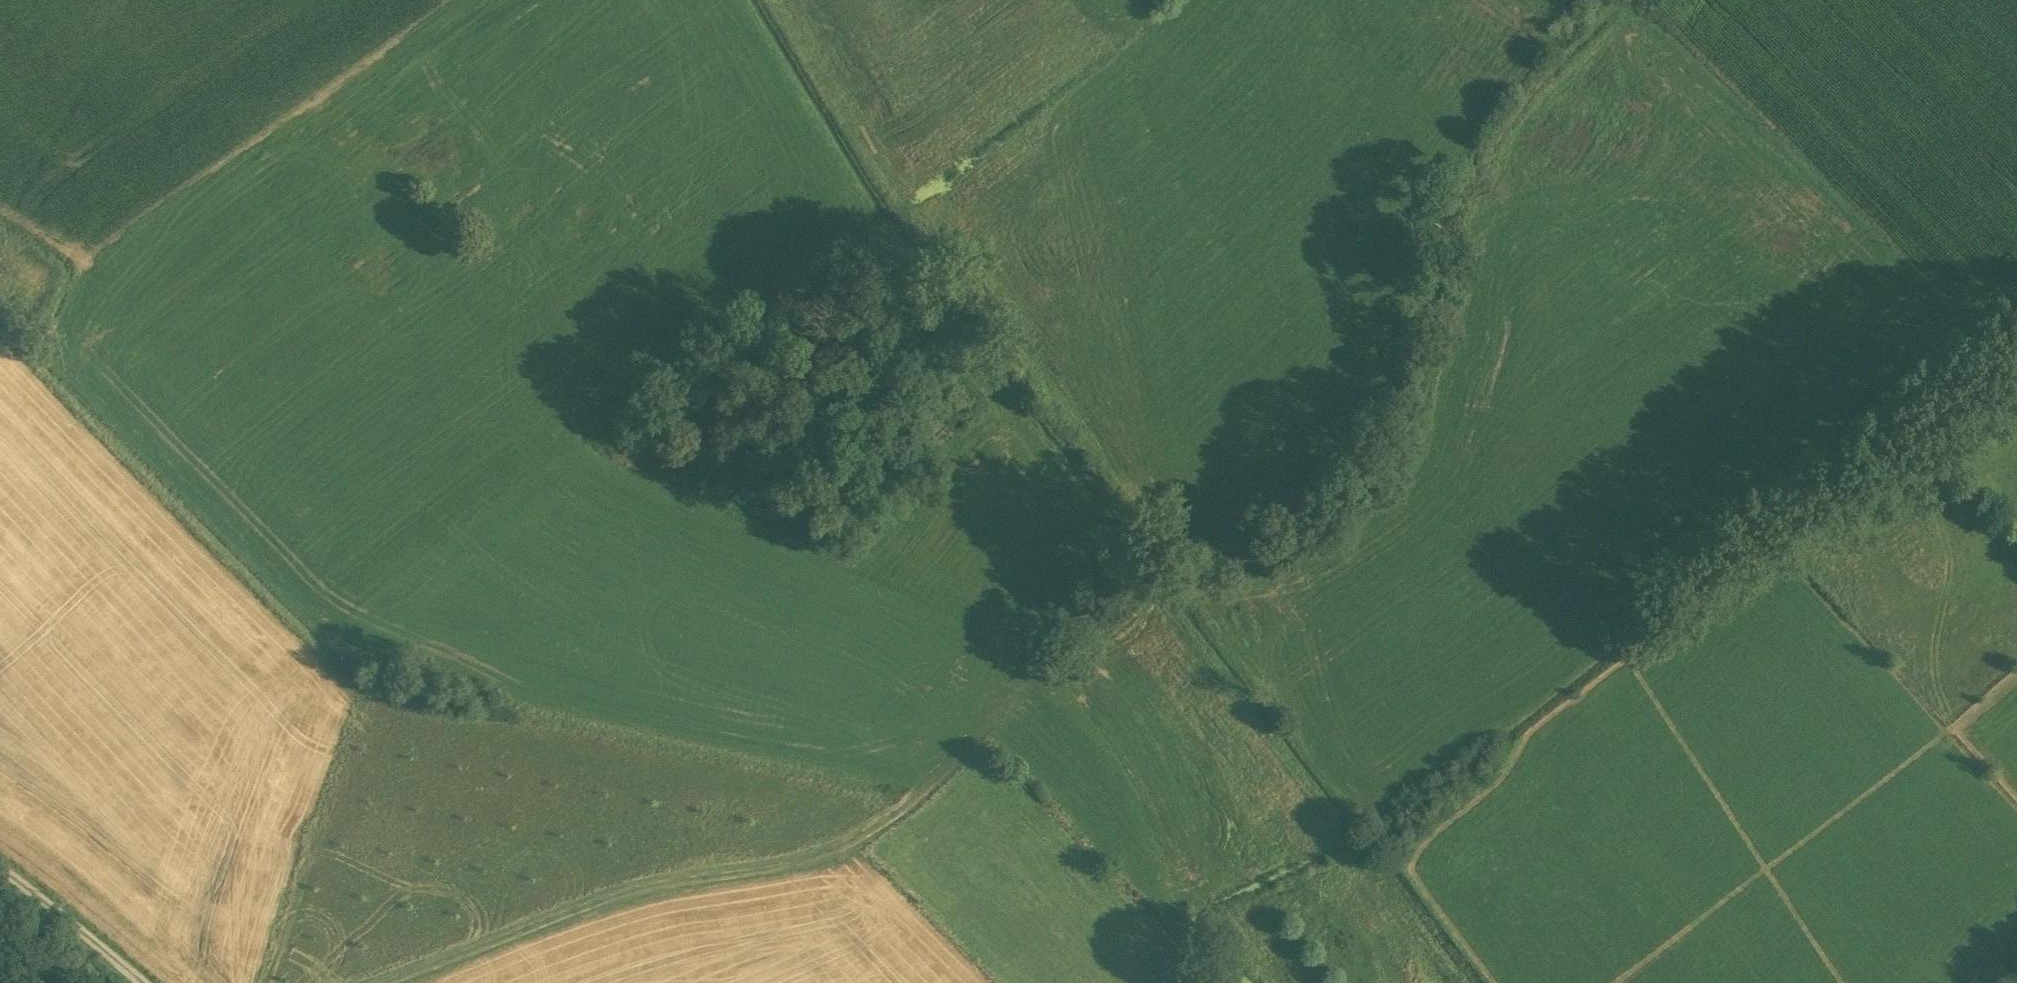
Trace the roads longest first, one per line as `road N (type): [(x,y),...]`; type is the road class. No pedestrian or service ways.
road 1 (track): [(400,982),(641,888),(728,877),(897,831),(1012,700),(1042,648),(1226,567),(1356,483),(1397,435),(1431,370),(1466,190),(1487,146),(1620,0)]
road 2 (track): [(0,866),(137,982)]

